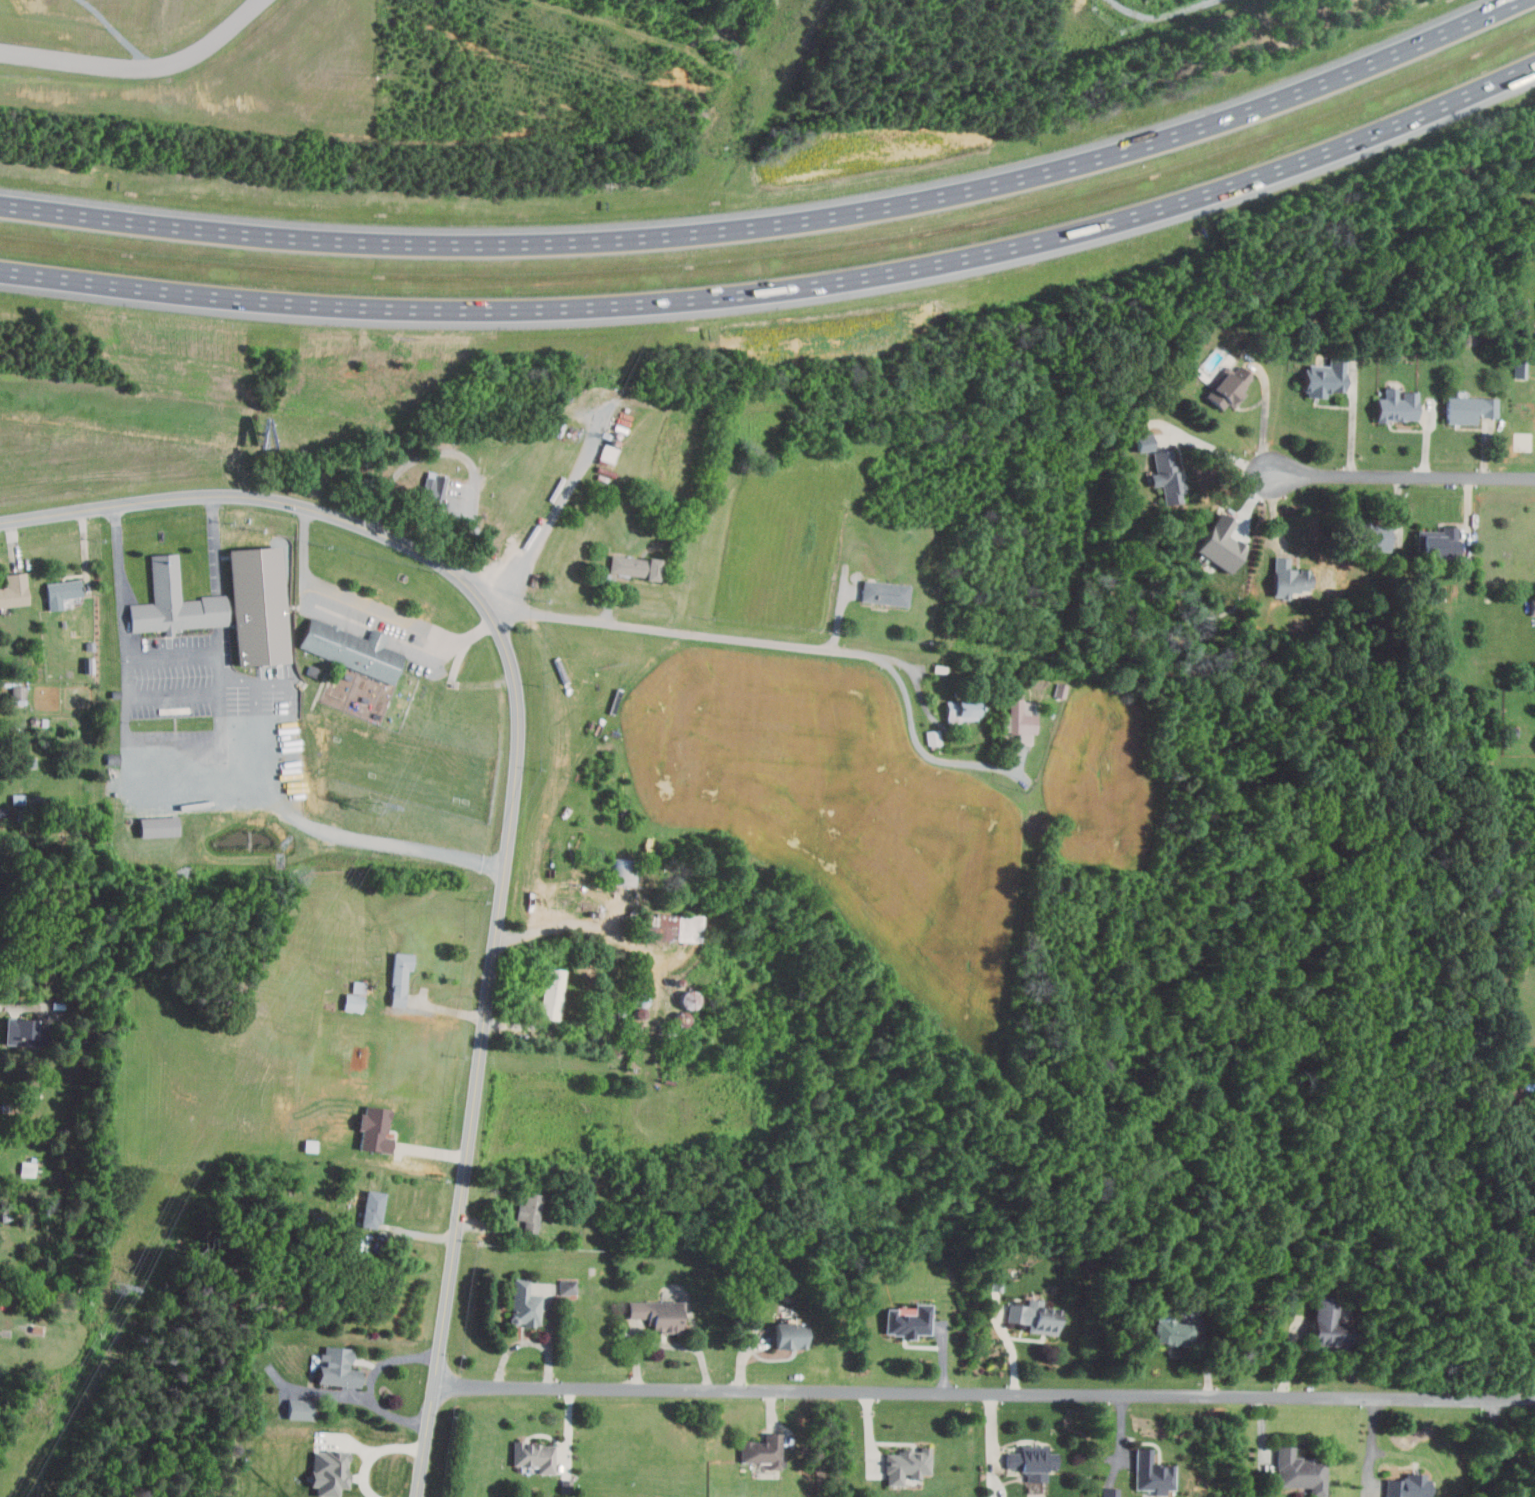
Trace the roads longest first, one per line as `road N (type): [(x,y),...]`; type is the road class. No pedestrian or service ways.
road 1 (motorway): [(0,270),(361,308),(504,310),(798,288),(935,265),(1180,203),(1414,119),(1534,65)]
road 2 (motorway): [(1522,0),(1178,135),(1072,166),(781,227),(501,244),(366,242),(0,204)]
road 3 (residential): [(0,522),(203,496),(288,504),(420,552),(491,610),(506,639),(520,732),(506,867),(417,1496)]
road 4 (residential): [(436,1387),(1534,1397)]
road 5 (residential): [(491,610),(887,655)]
road 6 (residential): [(1534,479),(1273,478)]

